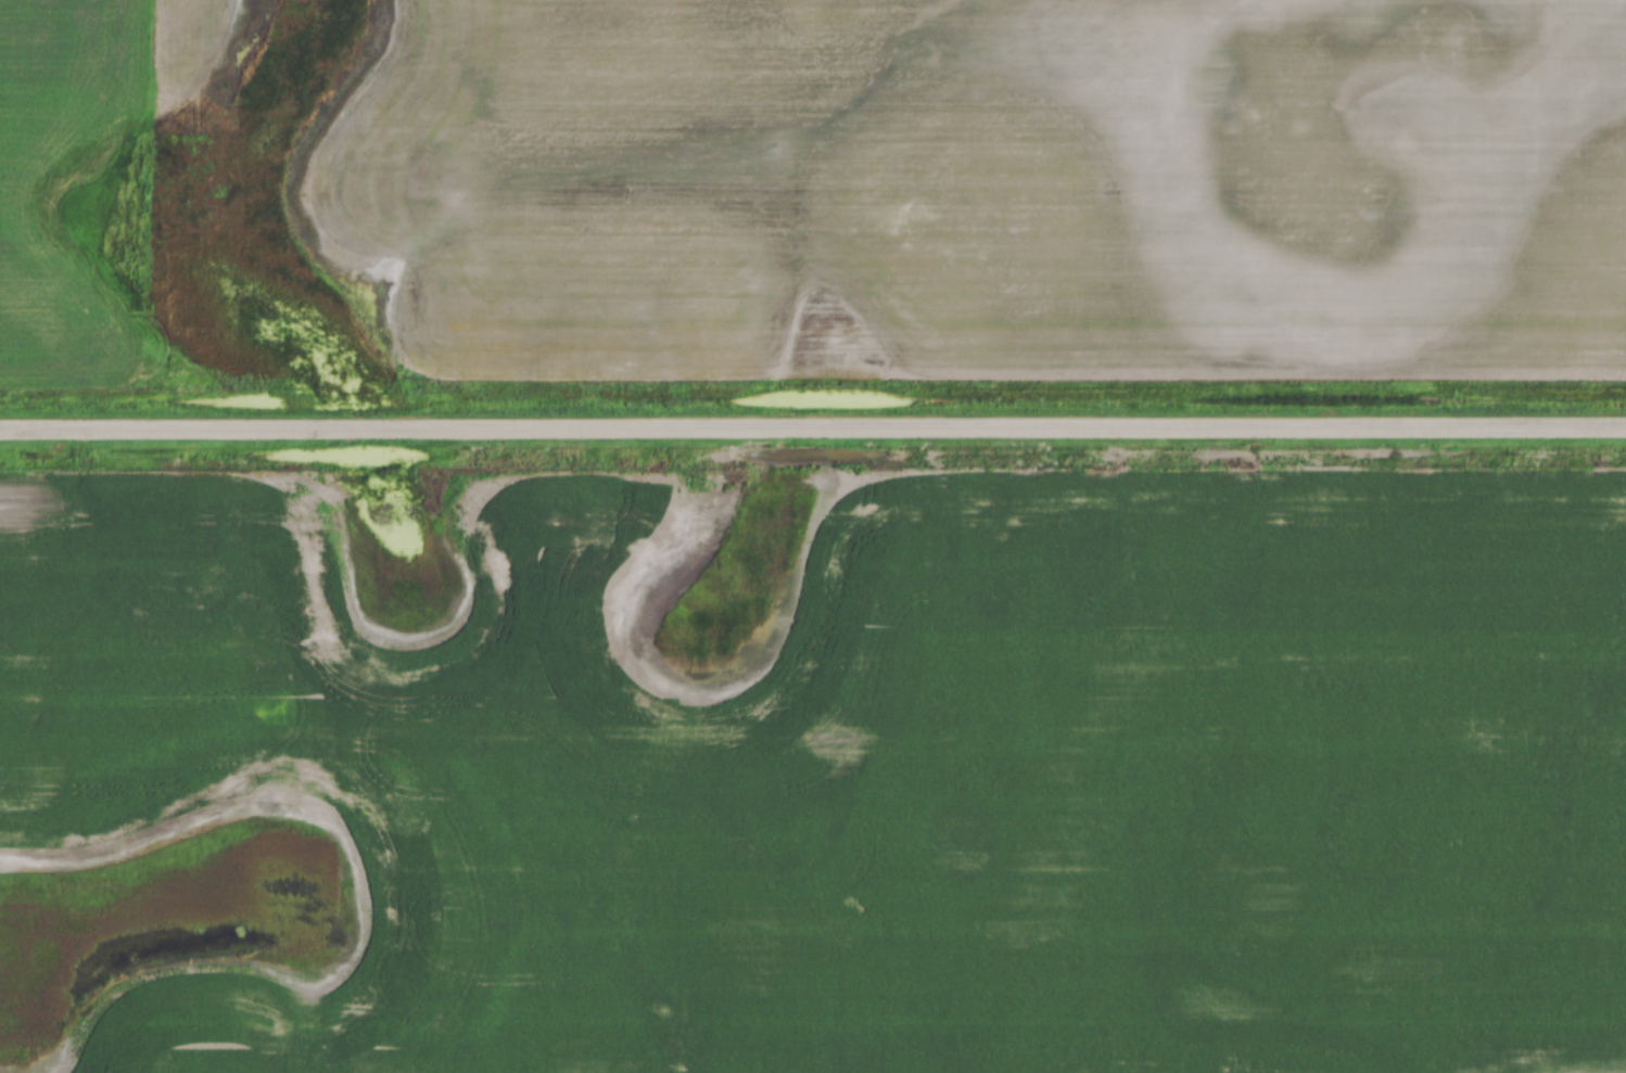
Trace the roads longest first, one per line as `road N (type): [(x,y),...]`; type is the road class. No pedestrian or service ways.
road 1 (residential): [(1625,429),(0,430)]

